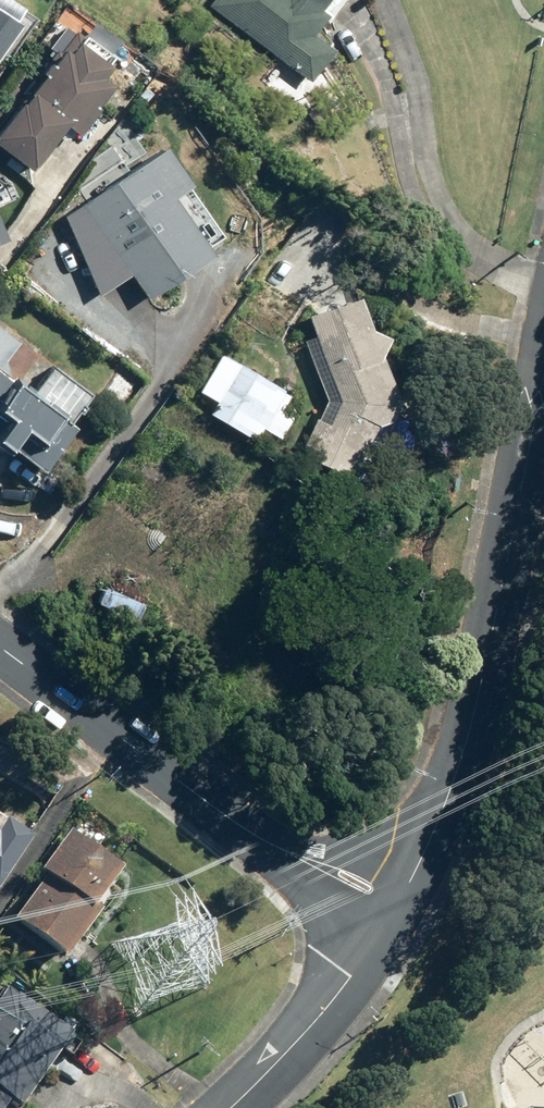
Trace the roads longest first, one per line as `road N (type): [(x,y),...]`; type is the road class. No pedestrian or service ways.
road 1 (residential): [(543,397),(478,705),(449,796),(398,908)]
road 2 (residential): [(0,647),(242,829),(398,908)]
road 3 (residential): [(398,908),(327,1010),(231,1107)]

